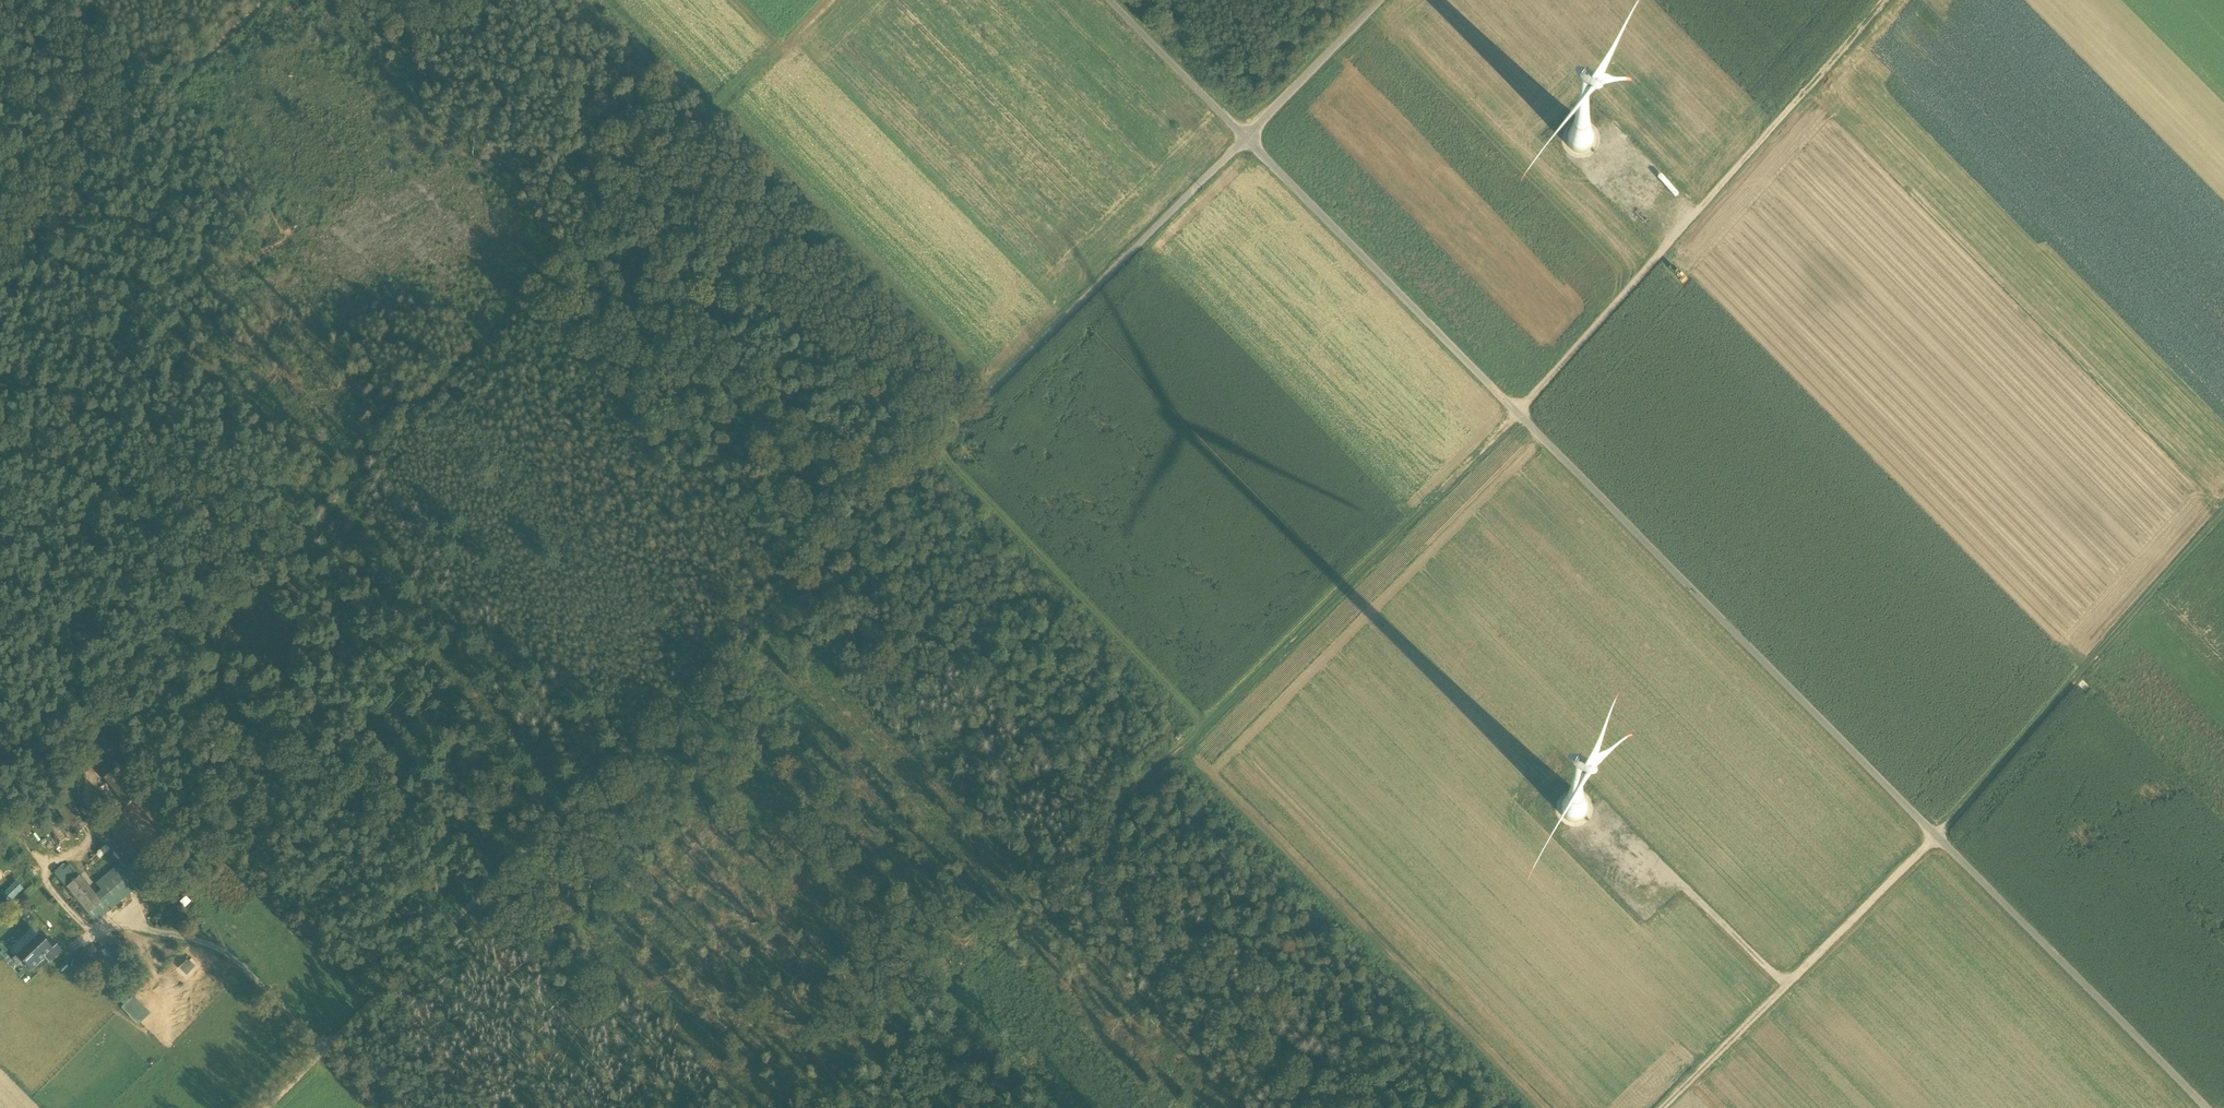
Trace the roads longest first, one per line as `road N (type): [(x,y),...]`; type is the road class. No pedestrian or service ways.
road 1 (unclassified): [(1381,0),(264,1107)]
road 2 (track): [(827,0),(0,816)]
road 3 (track): [(1517,414),(1937,835)]
road 4 (track): [(1517,414),(1885,0)]
road 5 (track): [(821,1107),(1204,726)]
road 6 (track): [(1204,726),(1517,414)]
road 7 (track): [(2223,512),(1937,835)]
road 8 (track): [(1204,726),(934,447)]
road 9 (track): [(1661,1107),(1937,835)]
road 10 (track): [(1245,139),(1517,414)]
road 11 (track): [(1937,835),(2206,1107)]
road 12 (track): [(265,0),(91,177)]
road 13 (track): [(1245,139),(1108,0)]
road 14 (track): [(91,177),(0,268)]

